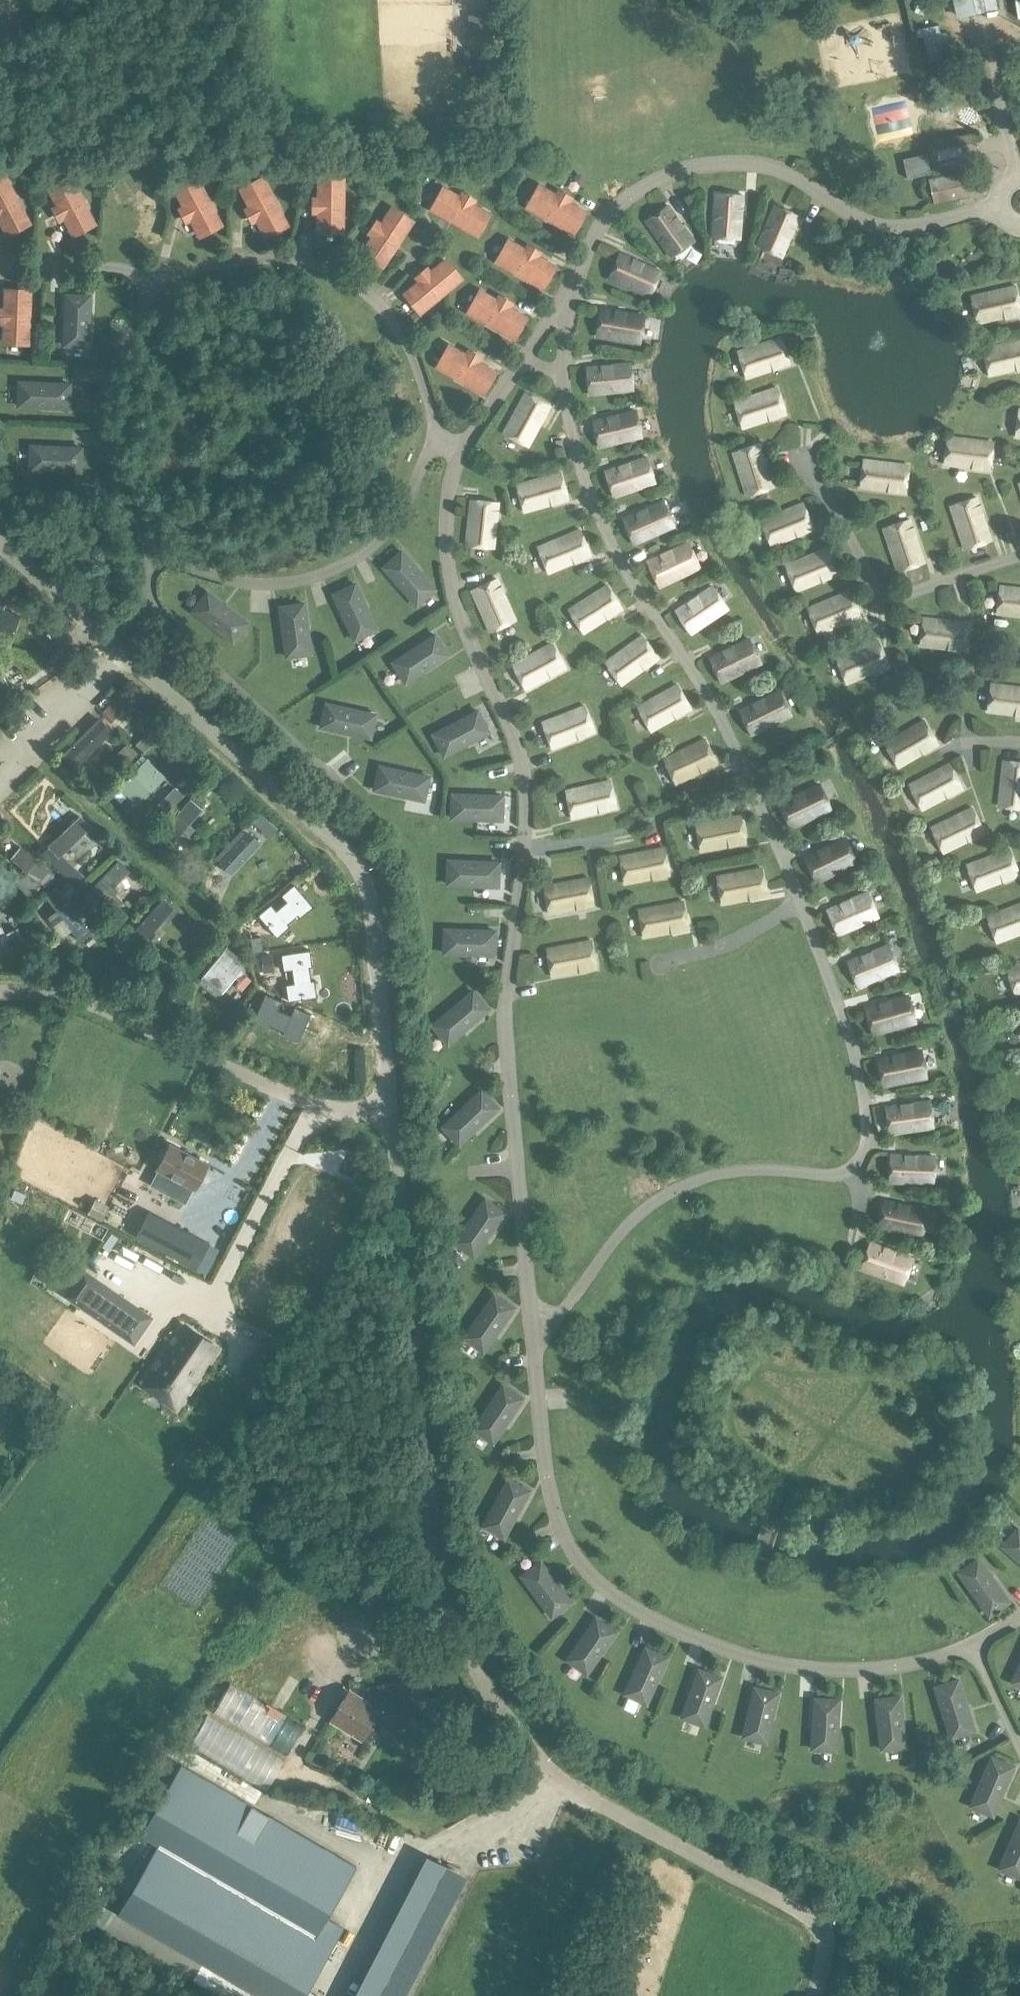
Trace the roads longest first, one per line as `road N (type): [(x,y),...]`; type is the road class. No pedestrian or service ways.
road 1 (unclassified): [(815,1995),(825,1943),(812,1919),(577,1794),(535,1755),(468,1660),(437,1567),(392,1108)]
road 2 (unclassified): [(392,1108),(370,947),(353,890),(326,841),(0,547)]
road 3 (unclassified): [(392,1108),(356,1110),(280,1094),(80,1001),(0,995)]

